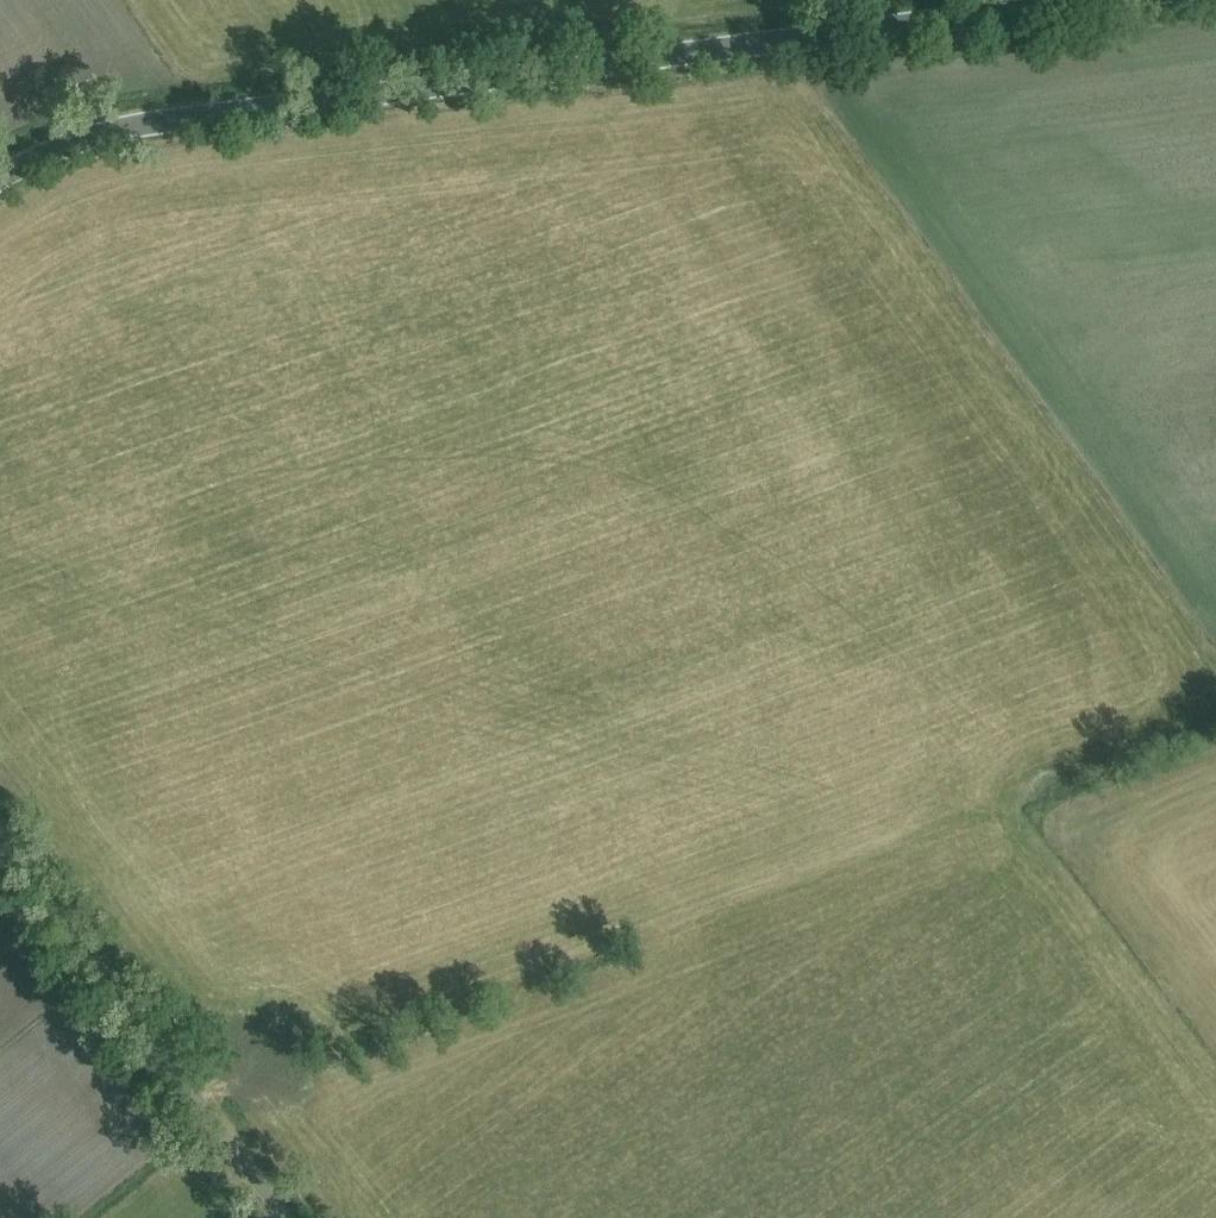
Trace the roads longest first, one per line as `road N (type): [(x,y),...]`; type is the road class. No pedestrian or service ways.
road 1 (unclassified): [(0,179),(53,150),(162,122),(1100,0)]
road 2 (unclassified): [(284,1217),(0,840)]

